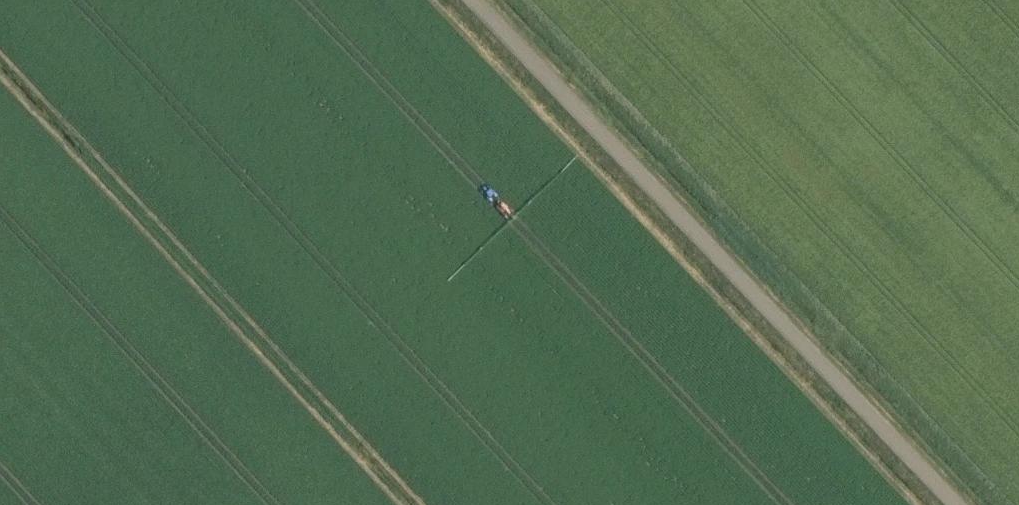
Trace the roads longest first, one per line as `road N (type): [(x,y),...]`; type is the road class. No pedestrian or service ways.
road 1 (unclassified): [(956,504),(474,0)]

